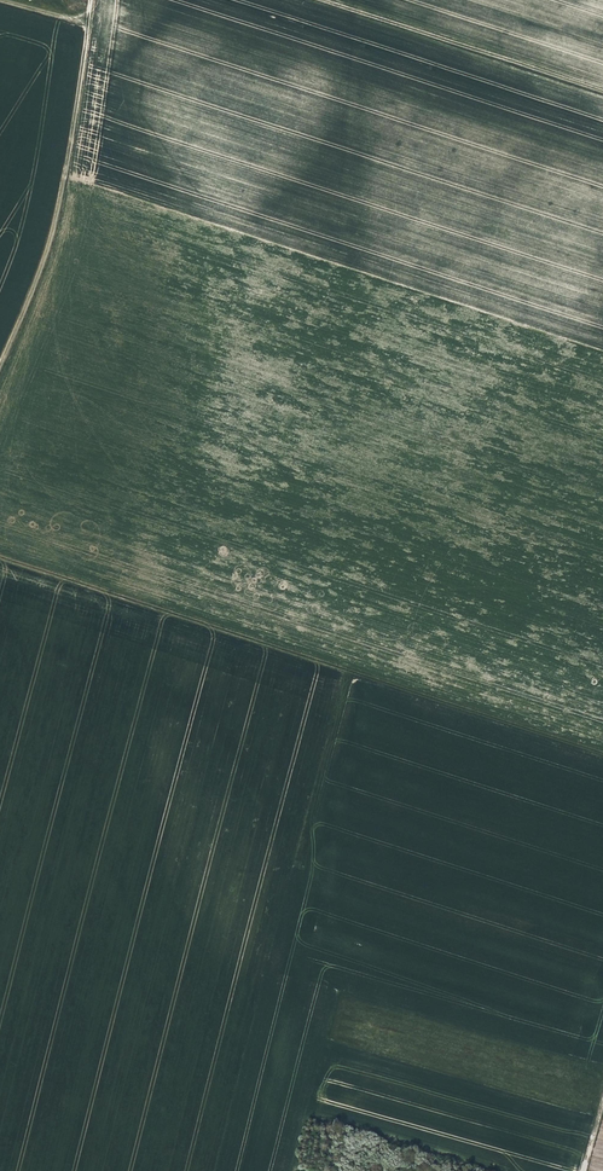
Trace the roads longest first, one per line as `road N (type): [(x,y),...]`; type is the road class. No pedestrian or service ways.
road 1 (track): [(0,556),(602,754)]
road 2 (track): [(89,0),(57,201),(0,348)]
road 3 (track): [(602,90),(327,0)]

